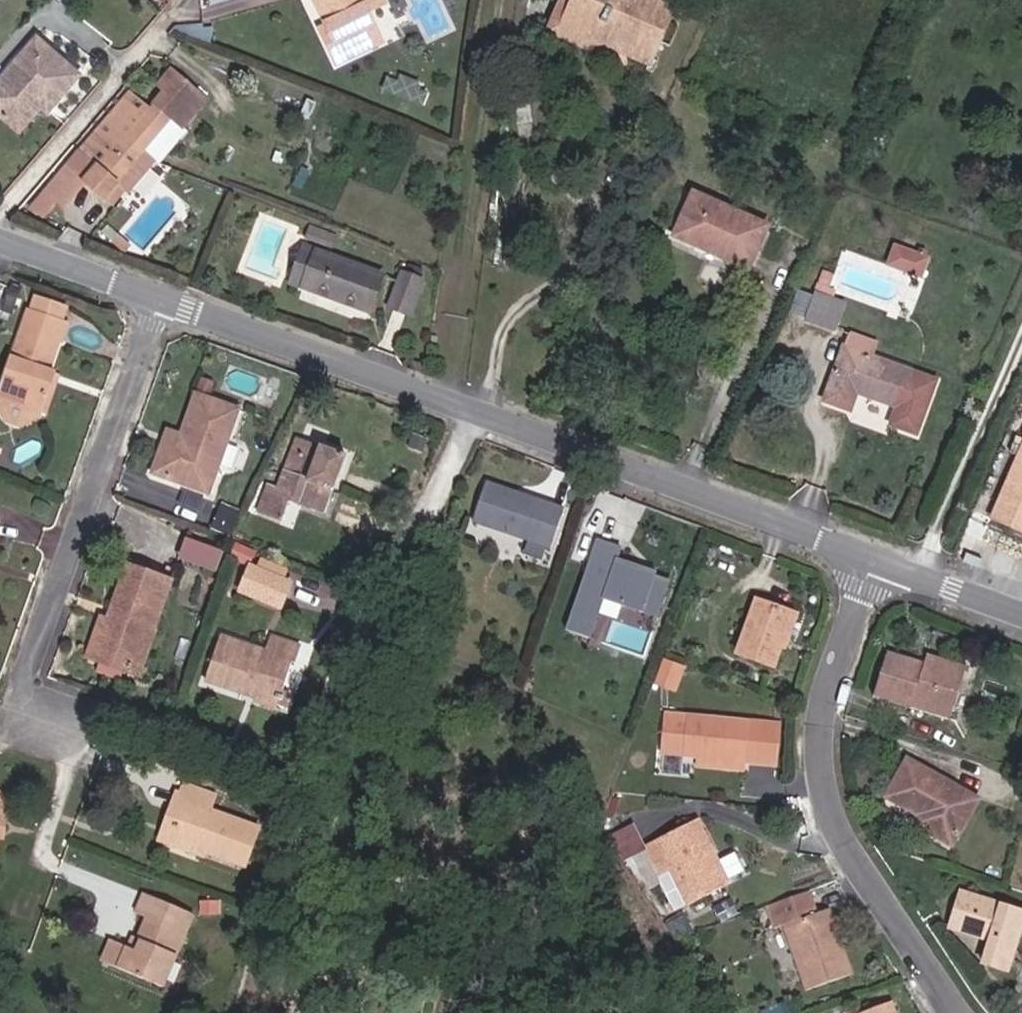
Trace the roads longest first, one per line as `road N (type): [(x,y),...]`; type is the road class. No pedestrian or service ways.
road 1 (unclassified): [(885,551),(166,288)]
road 2 (residential): [(885,551),(818,748),(855,856),(959,1012)]
road 3 (residential): [(166,288),(30,692)]
road 4 (unclassified): [(166,288),(0,227)]
road 5 (unclassified): [(1021,602),(885,551)]

